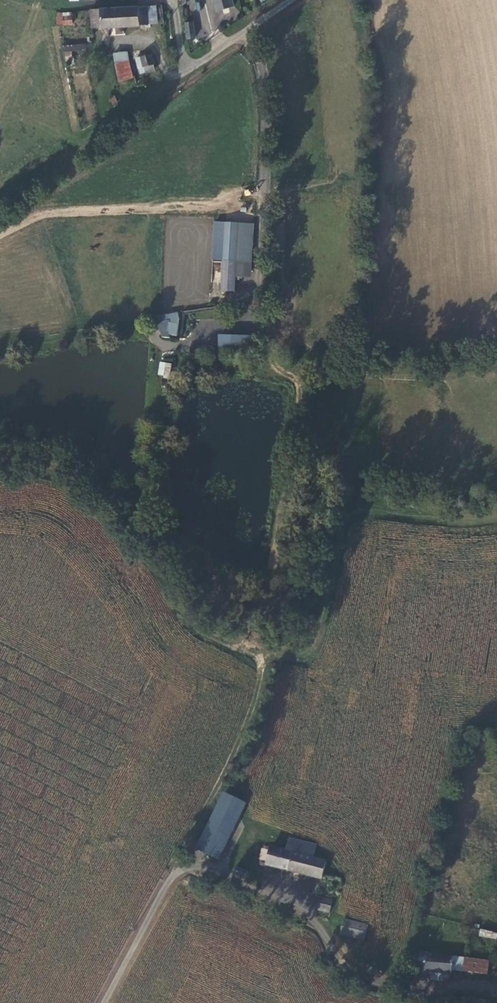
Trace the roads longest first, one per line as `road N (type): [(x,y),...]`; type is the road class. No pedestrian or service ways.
road 1 (unclassified): [(105,1002),(172,877),(185,868),(205,868),(308,915),(359,976),(398,989)]
road 2 (track): [(172,877),(225,776),(256,694),(260,664),(209,638)]
road 3 (unclassified): [(180,76),(289,0)]

